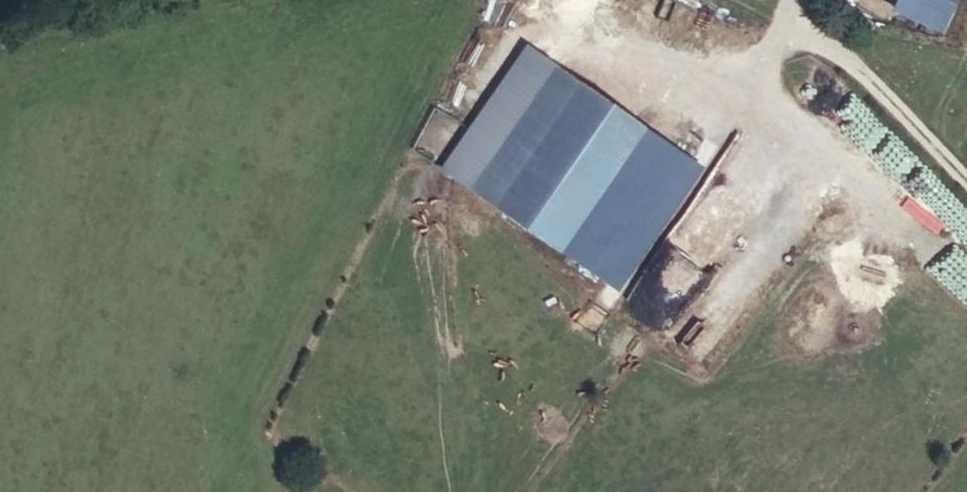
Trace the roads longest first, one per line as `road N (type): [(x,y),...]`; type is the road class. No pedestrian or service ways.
road 1 (track): [(748,0),(854,61),(966,177)]
road 2 (track): [(0,42),(192,0)]

